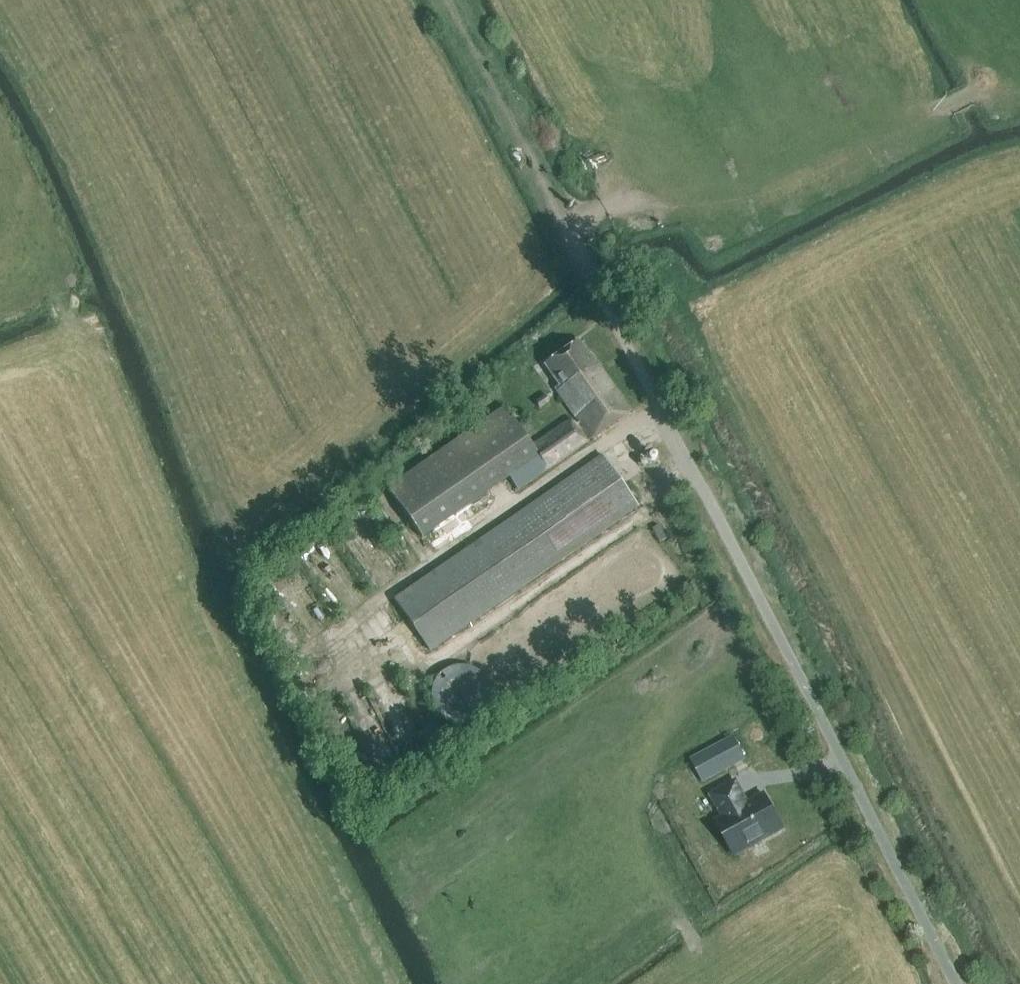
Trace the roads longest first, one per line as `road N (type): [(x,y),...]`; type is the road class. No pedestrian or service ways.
road 1 (track): [(956,983),(589,294)]

